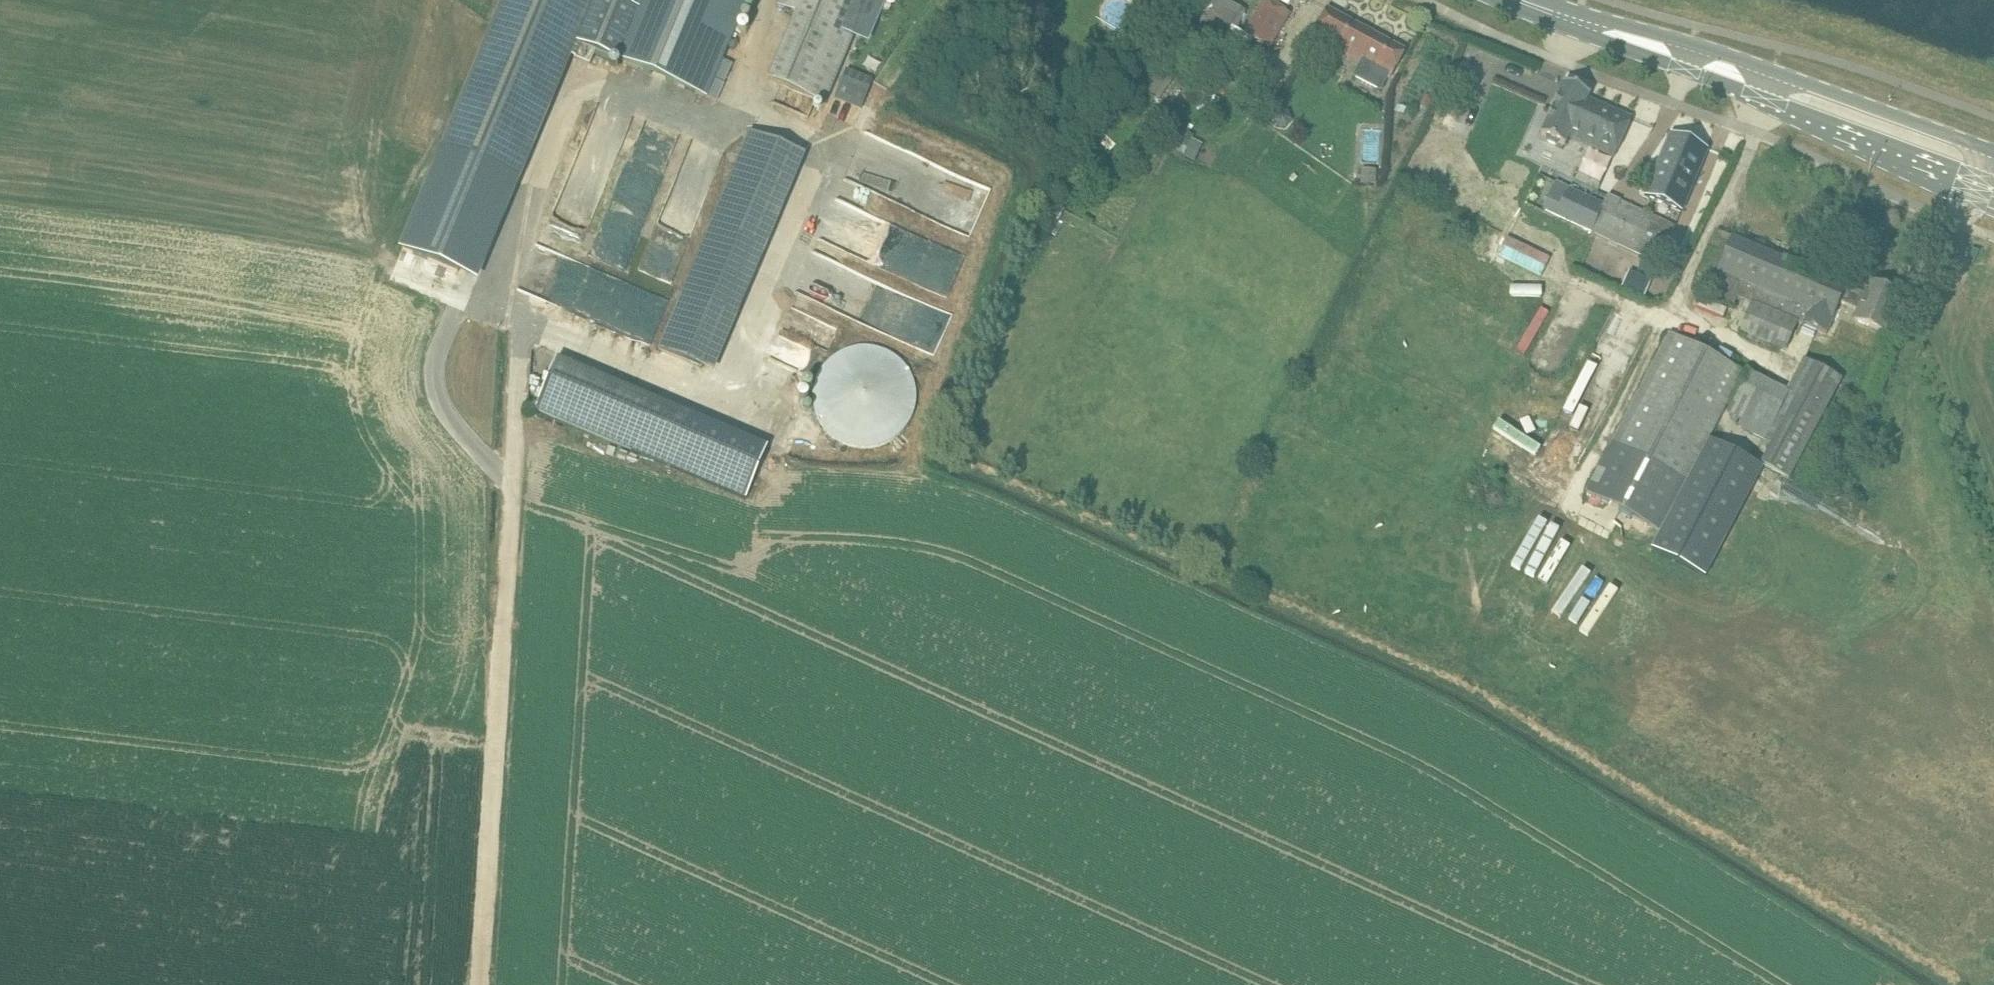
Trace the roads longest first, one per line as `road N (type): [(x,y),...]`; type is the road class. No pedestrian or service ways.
road 1 (track): [(588,78),(535,201),(478,984)]
road 2 (tertiary): [(1613,31),(1689,69),(1993,187)]
road 3 (tertiary): [(1993,148),(1699,45),(1613,31)]

